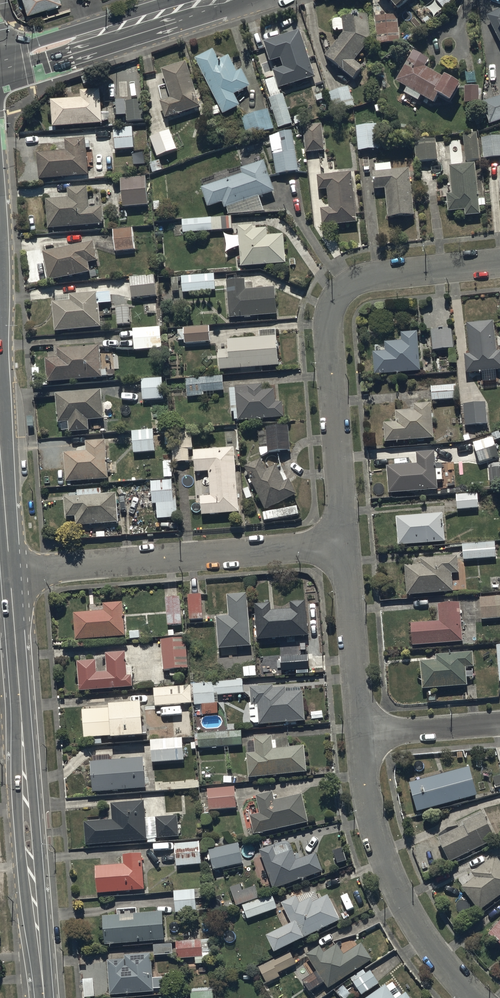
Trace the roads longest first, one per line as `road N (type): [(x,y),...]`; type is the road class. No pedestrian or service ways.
road 1 (secondary): [(43,997),(10,571)]
road 2 (residential): [(499,262),(357,279),(335,300),(328,330),(346,545)]
road 3 (residential): [(10,571),(346,545)]
road 4 (residential): [(362,733),(380,845),(399,896),(474,997)]
road 5 (tertiary): [(203,0),(0,66)]
road 6 (residential): [(346,545),(362,733)]
road 7 (secondary): [(0,314),(3,496)]
road 8 (residential): [(362,733),(499,723)]

